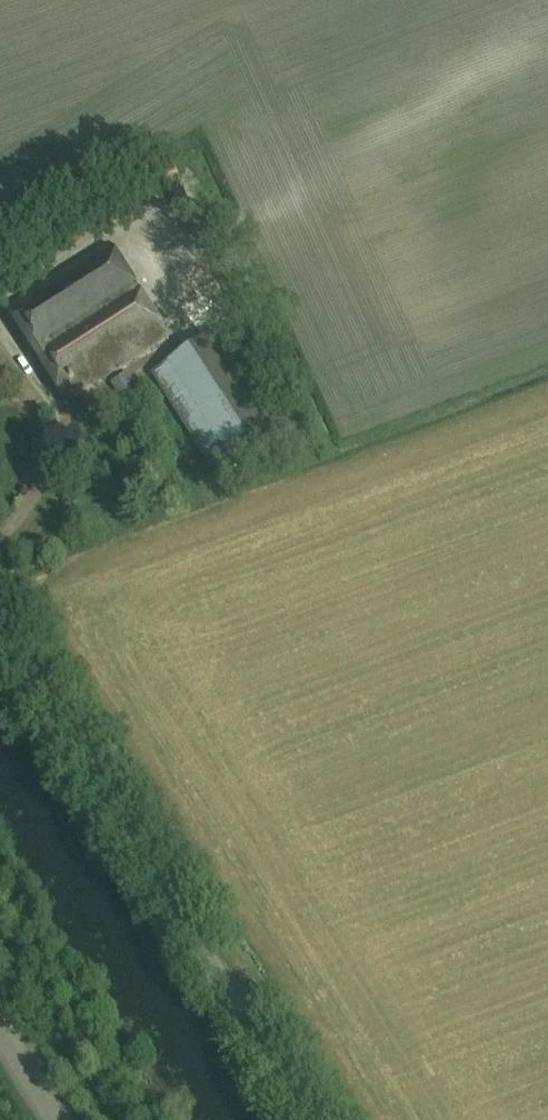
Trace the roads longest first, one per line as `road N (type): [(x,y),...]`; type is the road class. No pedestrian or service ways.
road 1 (unclassified): [(0,632),(311,1119)]

